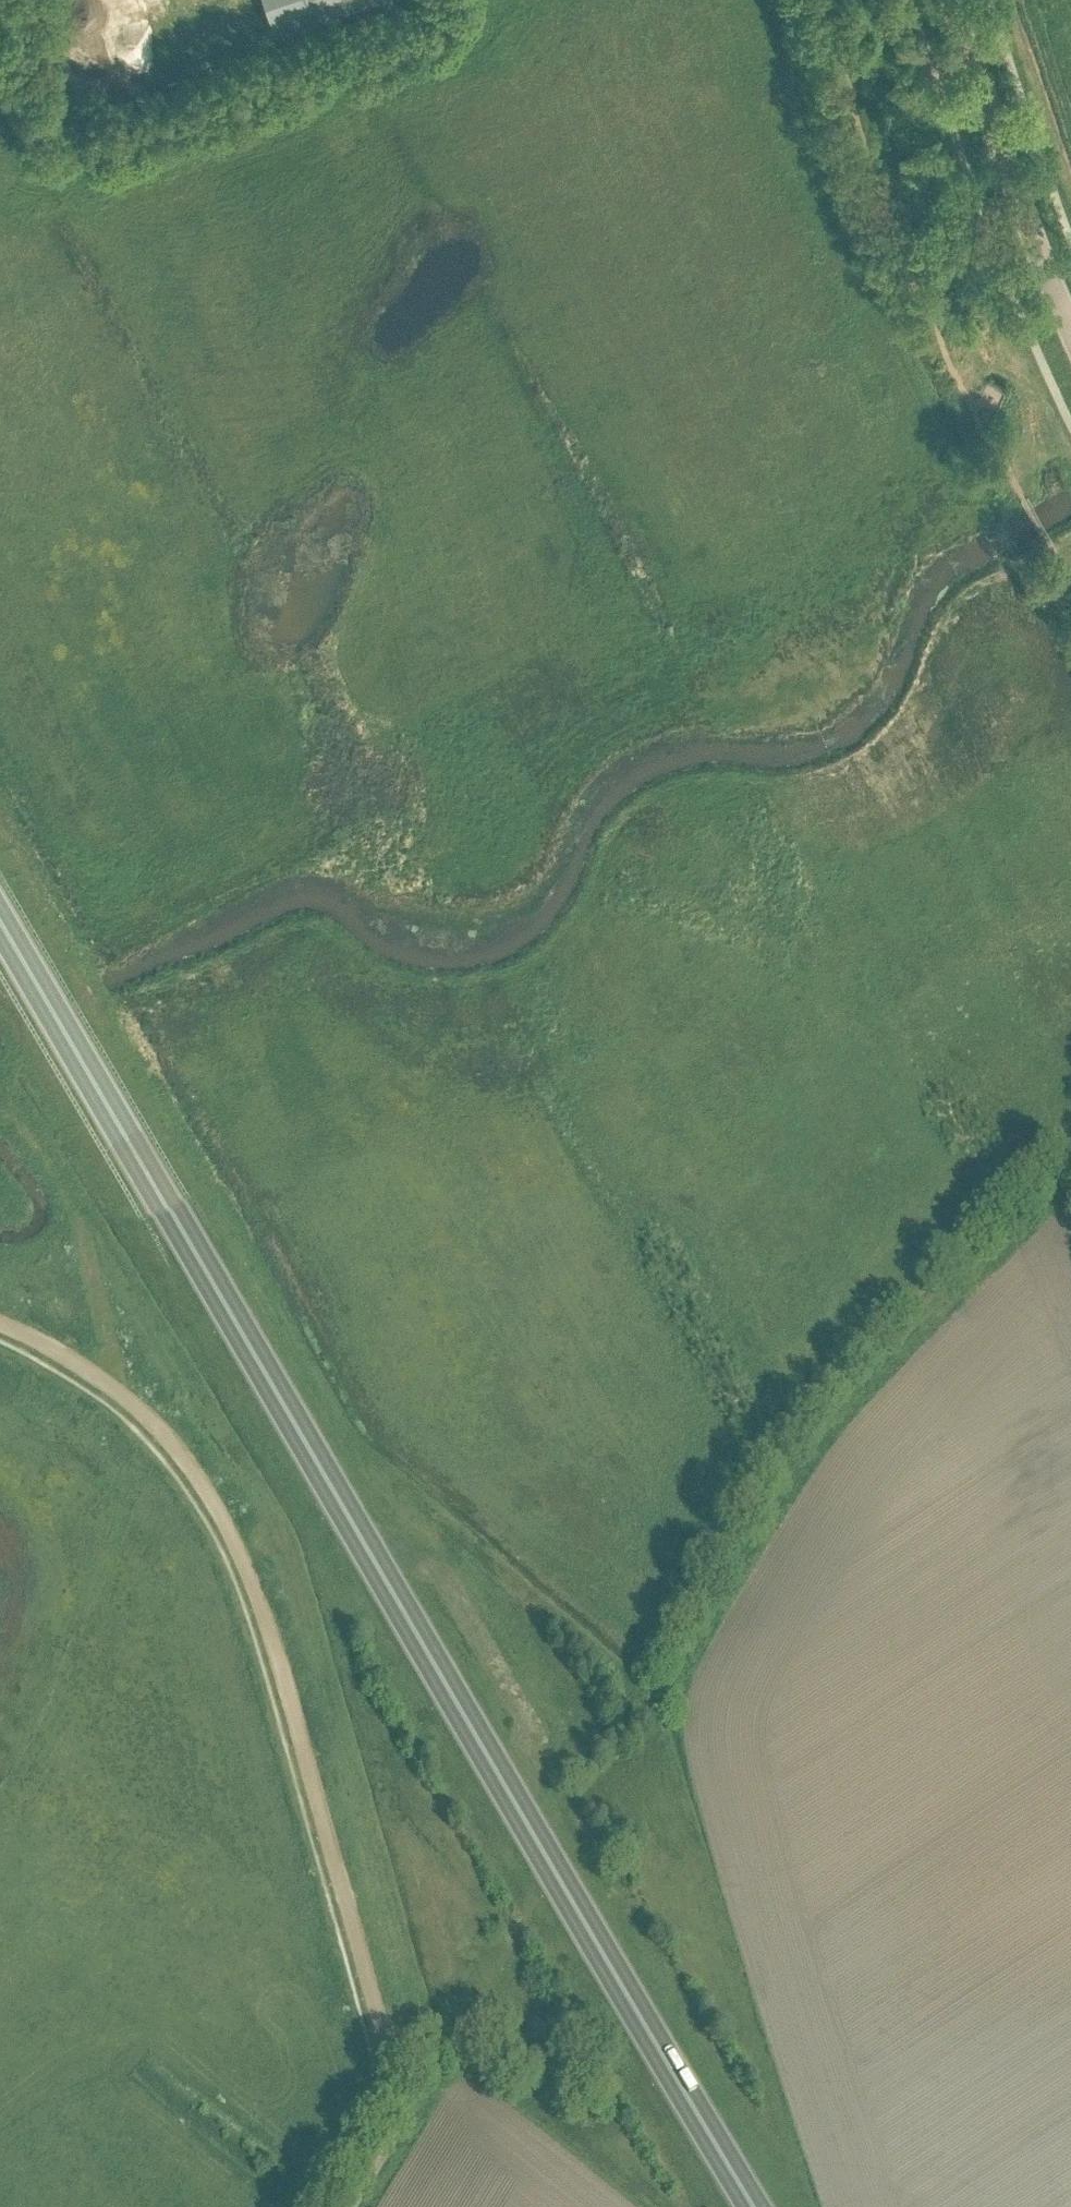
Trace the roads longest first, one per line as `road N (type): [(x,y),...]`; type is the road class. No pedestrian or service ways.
road 1 (trunk): [(754,2206),(0,920)]
road 2 (track): [(0,1328),(125,1398),(203,1483),(252,1584),(403,2116)]
road 3 (track): [(646,1704),(797,1469),(890,1358),(1070,1181)]
road 4 (tertiary): [(1070,338),(952,0)]
road 5 (track): [(454,1540),(646,1704),(673,1788)]

